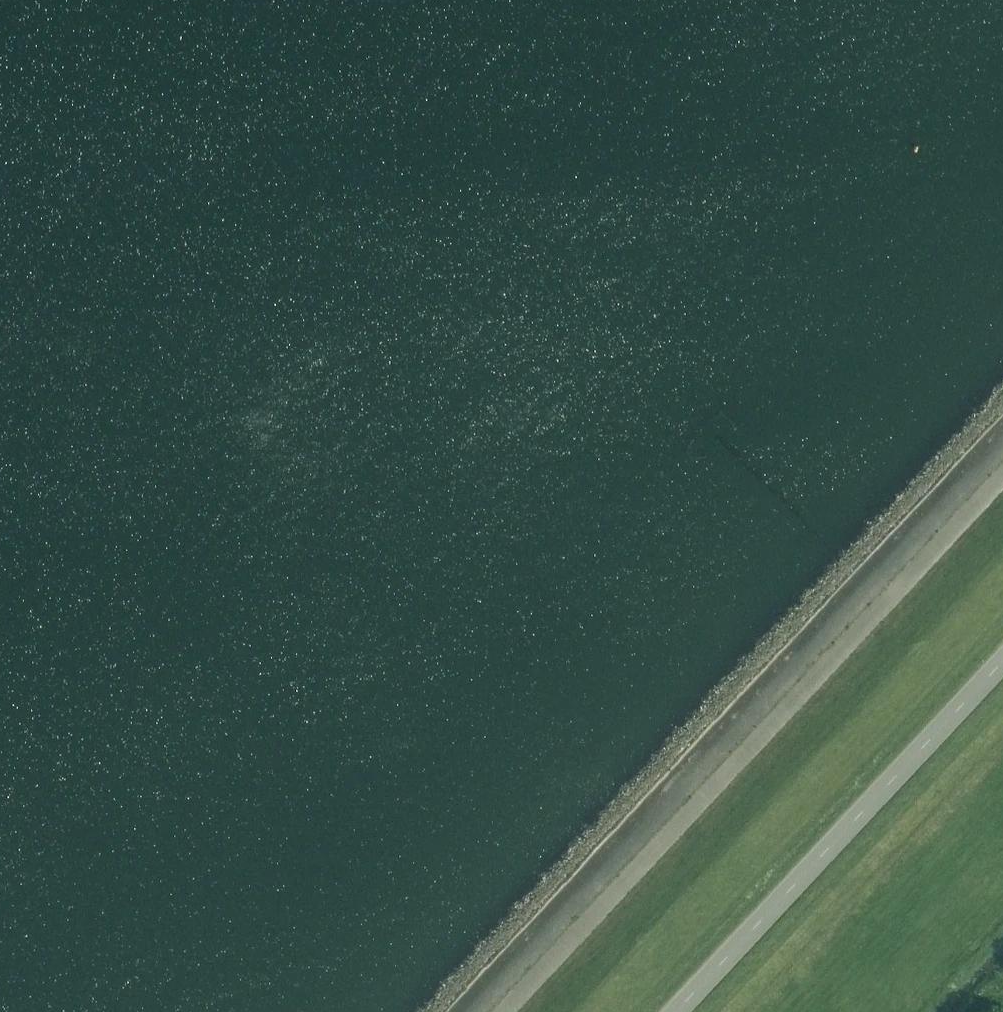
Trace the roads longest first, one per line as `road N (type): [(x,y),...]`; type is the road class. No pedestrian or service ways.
road 1 (tertiary): [(1002,650),(671,1011)]

